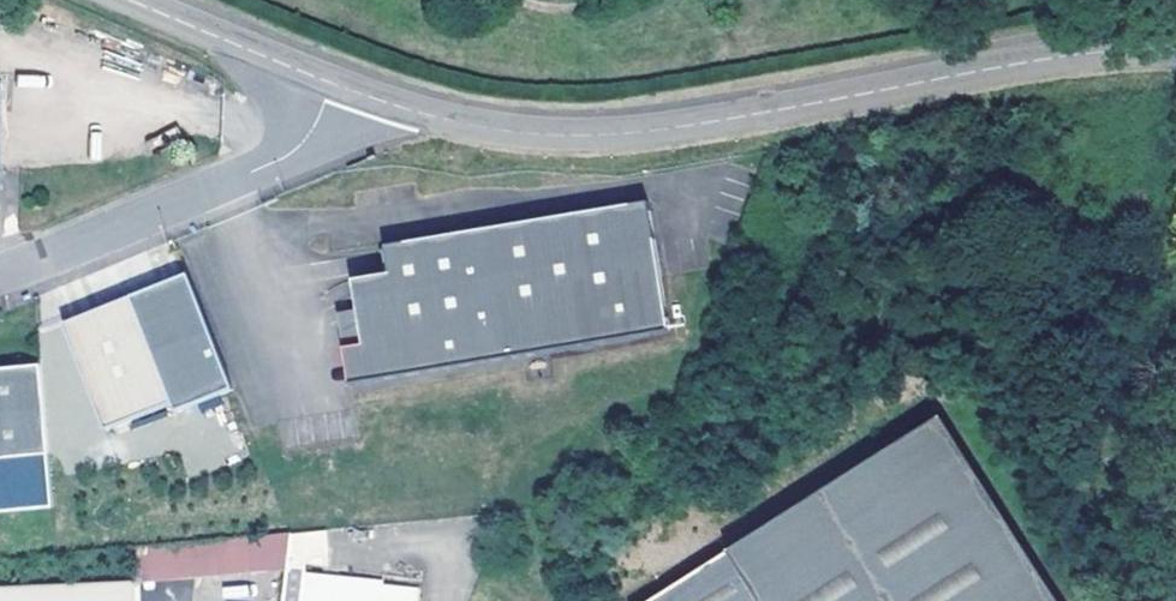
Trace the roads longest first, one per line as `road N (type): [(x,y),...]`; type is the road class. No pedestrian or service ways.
road 1 (tertiary): [(348,90),(506,135),(658,129),(1094,51),(1175,48)]
road 2 (unclassified): [(348,90),(298,154),(0,280)]
road 3 (tertiary): [(129,0),(348,90)]

